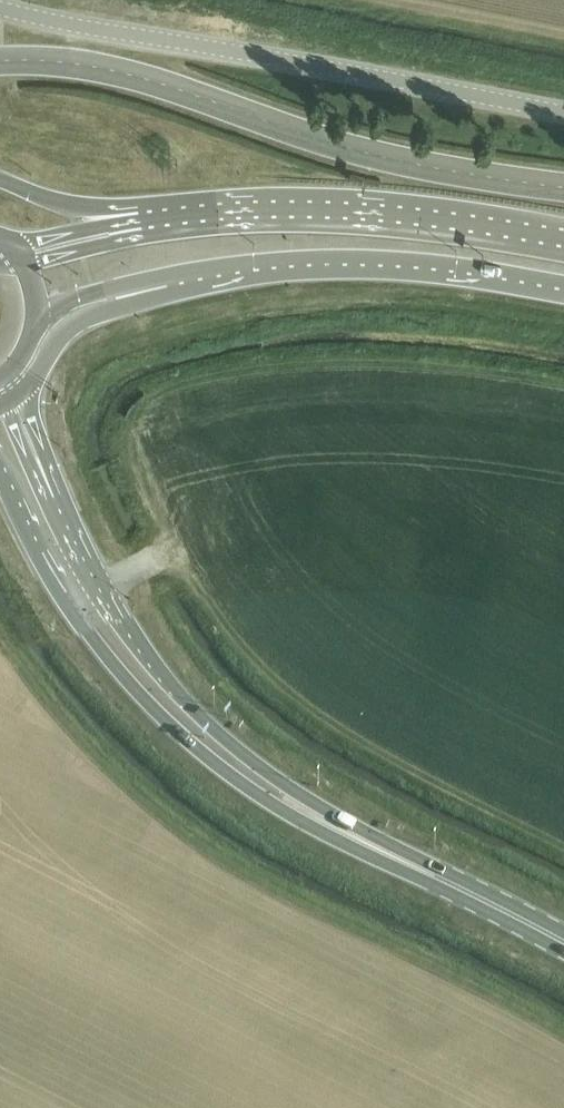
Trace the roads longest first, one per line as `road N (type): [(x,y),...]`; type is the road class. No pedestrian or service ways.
road 1 (primary): [(0,471),(68,605),(165,722),(292,817),(435,878)]
road 2 (unclassified): [(563,112),(0,7)]
road 3 (primary): [(435,878),(280,783),(194,714),(135,647),(55,497)]
road 4 (primary): [(169,286),(332,264),(563,289)]
road 5 (primary): [(563,245),(365,212),(177,216)]
road 6 (primary): [(177,216),(75,206),(0,178)]
road 7 (primary): [(31,384),(73,325),(169,286)]
road 8 (primary): [(177,216),(25,245),(5,242)]
road 9 (primary): [(177,216),(138,236),(27,265)]
road 10 (primary): [(563,943),(435,878)]
road 11 (primary): [(37,325),(83,298),(169,286)]

